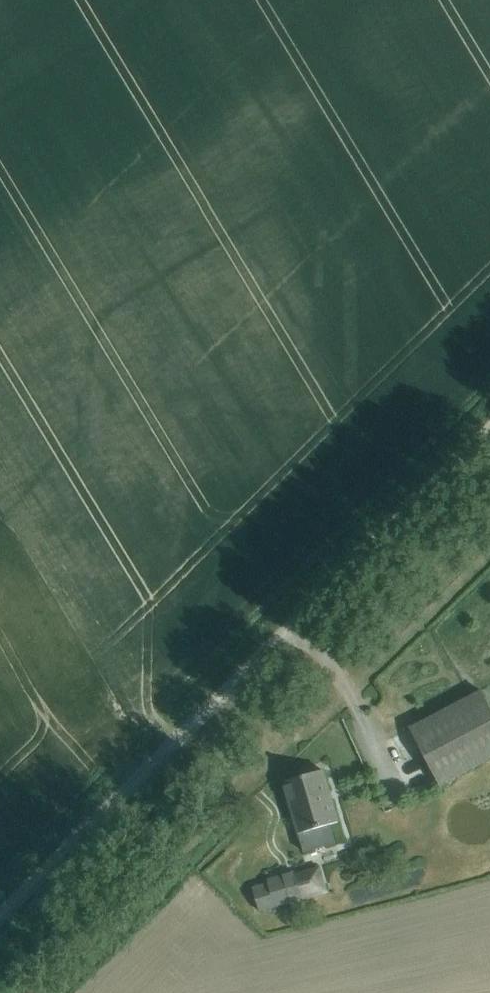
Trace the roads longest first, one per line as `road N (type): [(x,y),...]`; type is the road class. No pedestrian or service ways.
road 1 (unclassified): [(0,908),(488,427)]

